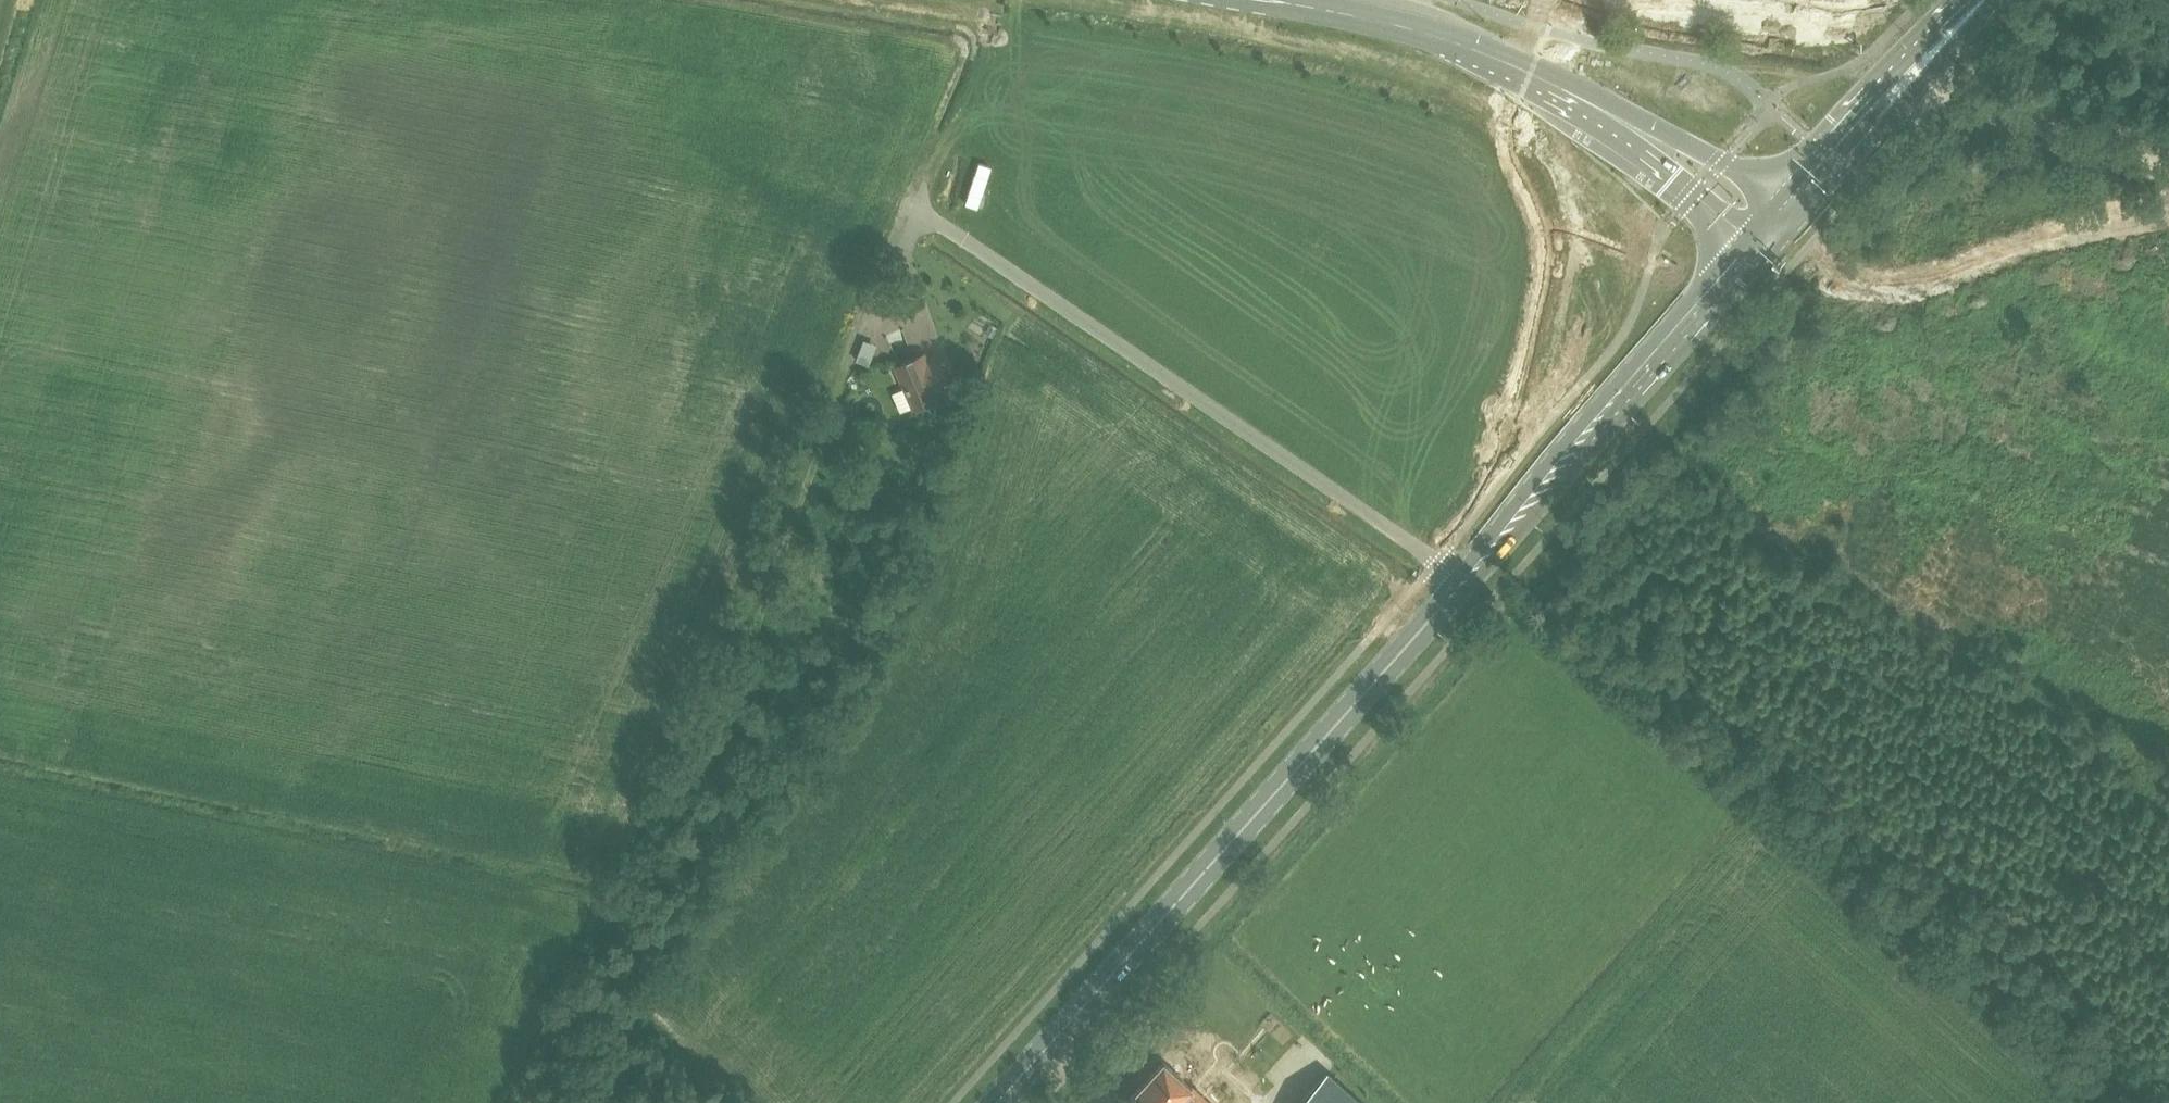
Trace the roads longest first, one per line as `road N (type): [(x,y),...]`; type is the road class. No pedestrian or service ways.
road 1 (unclassified): [(851,355),(907,210),(1250,432),(1463,584)]
road 2 (track): [(851,355),(741,682),(619,885),(519,1102)]
road 3 (secondary): [(1001,1102),(1463,584)]
road 4 (unclassified): [(2168,215),(1963,279),(1869,291),(1810,274),(1765,239),(1706,163)]
road 5 (secondary): [(1463,584),(1507,530),(1559,440),(1602,302)]
road 6 (secondary): [(1725,126),(1903,70),(1942,36)]
road 7 (secondary): [(1942,36),(1722,92)]
road 8 (secondary): [(1468,50),(1291,0)]
road 9 (secondary): [(1609,74),(1520,51),(1468,50)]
road 10 (secondary): [(1468,50),(1513,80),(1596,111)]
road 11 (secondary): [(1622,167),(1601,248),(1602,302)]
road 12 (secondary): [(1602,302),(1632,258),(1663,180)]
road 13 (secondary): [(1722,92),(1711,74),(1681,53),(1645,52),(1609,74)]

